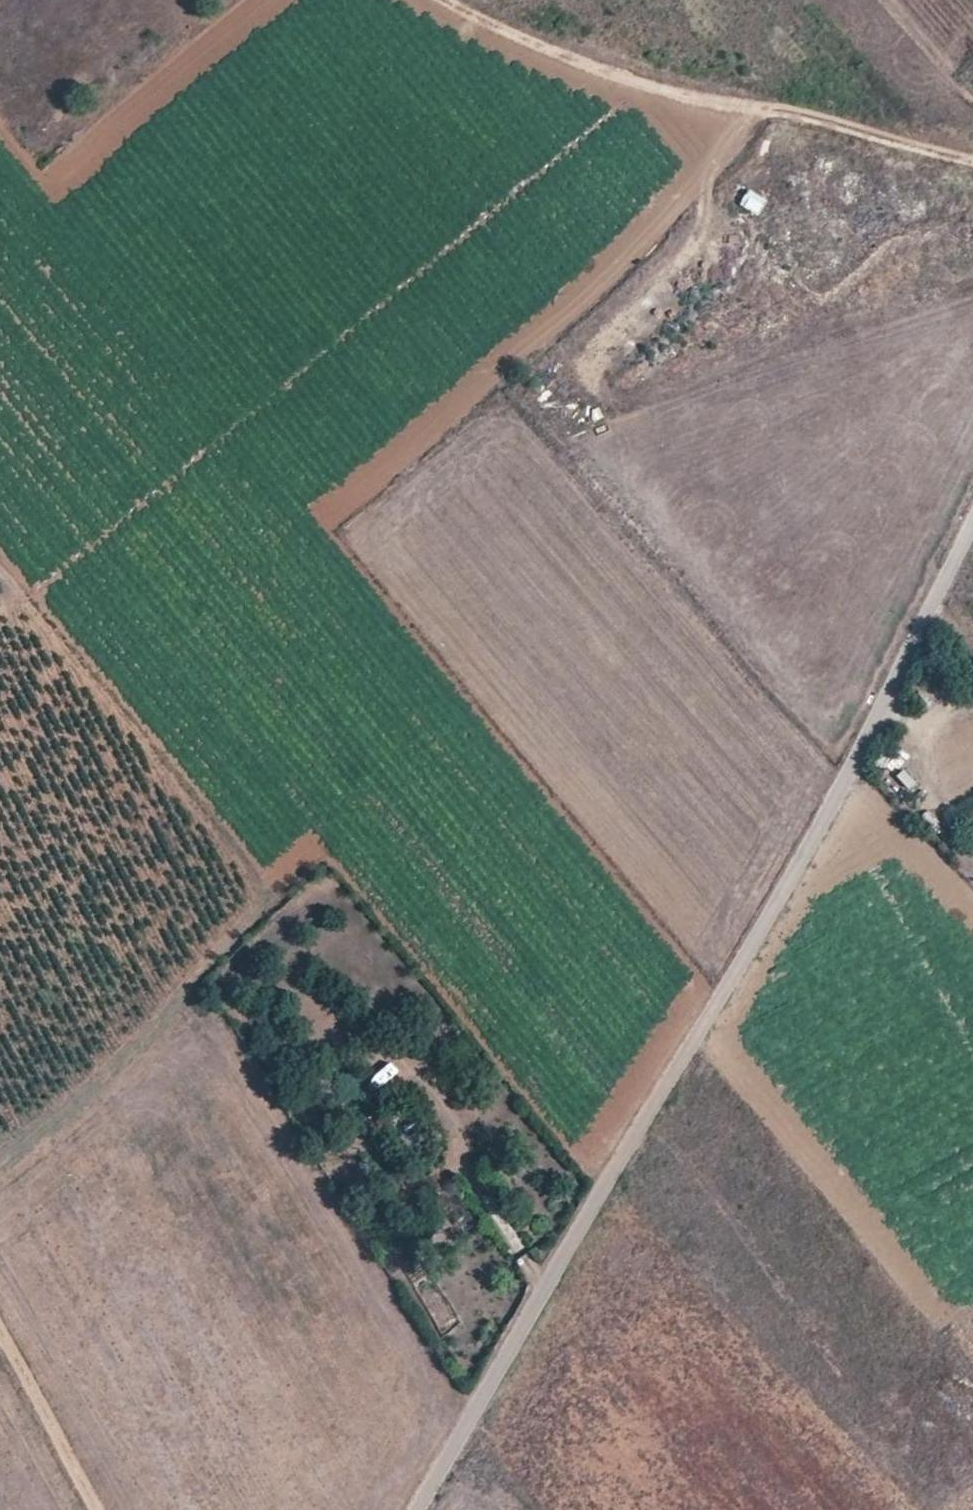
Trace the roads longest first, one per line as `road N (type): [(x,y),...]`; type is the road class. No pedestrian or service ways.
road 1 (unclassified): [(422,1509),(835,789),(972,516)]
road 2 (track): [(972,165),(624,79),(438,0)]

